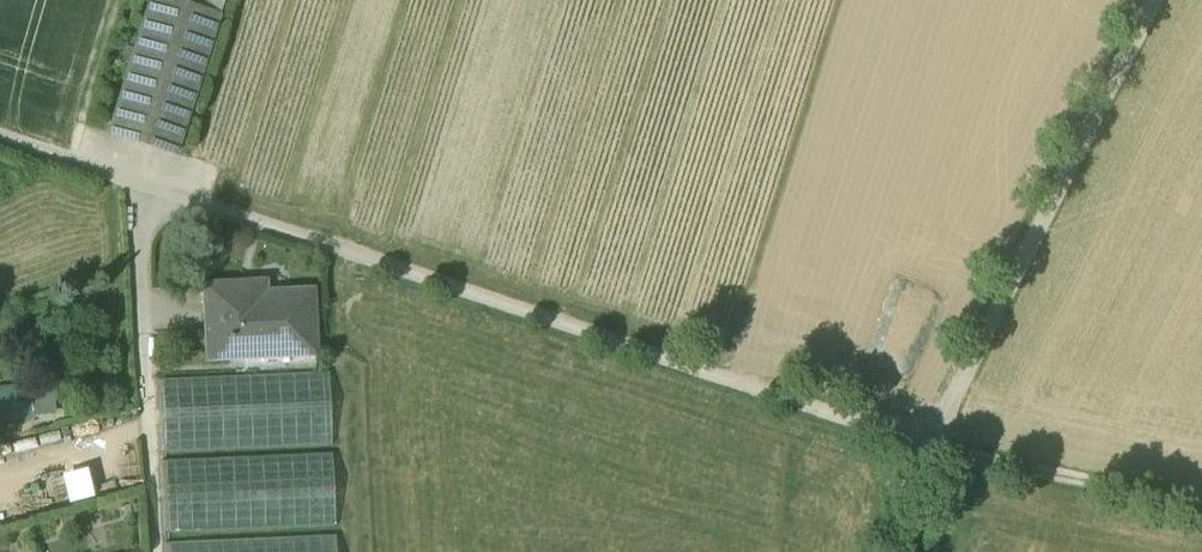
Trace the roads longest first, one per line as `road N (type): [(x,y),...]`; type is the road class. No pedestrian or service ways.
road 1 (track): [(347,253),(930,445)]
road 2 (track): [(1201,504),(930,445)]
road 3 (track): [(116,0),(68,158)]

